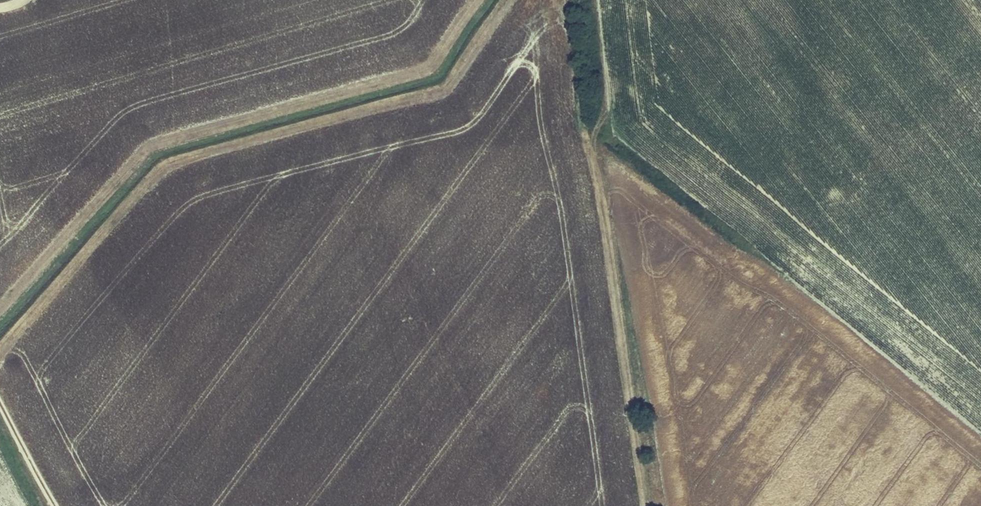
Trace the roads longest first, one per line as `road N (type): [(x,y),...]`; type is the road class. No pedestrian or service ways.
road 1 (track): [(590,131),(648,505)]

